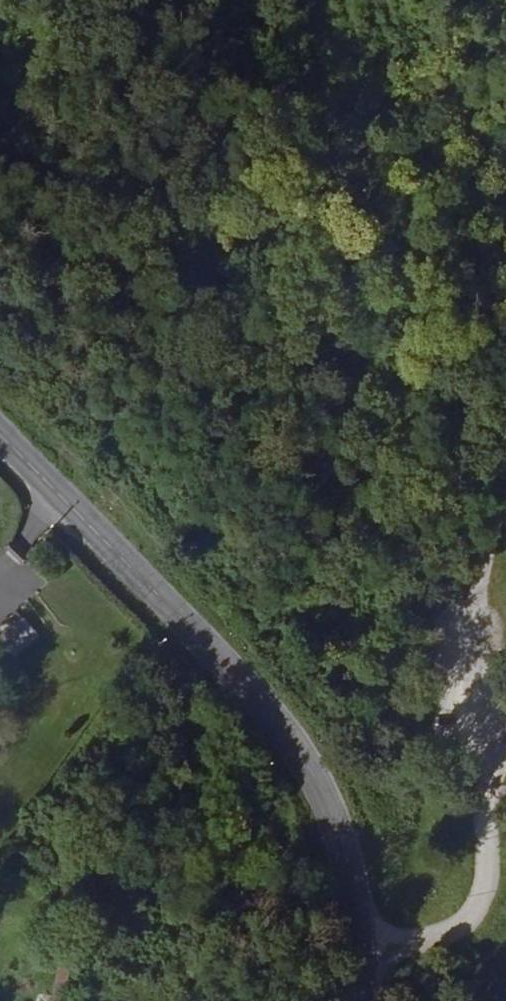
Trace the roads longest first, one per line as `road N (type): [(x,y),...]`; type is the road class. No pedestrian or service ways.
road 1 (tertiary): [(0,430),(296,732),(359,829),(384,905),(386,1000)]
road 2 (track): [(505,413),(466,591)]

